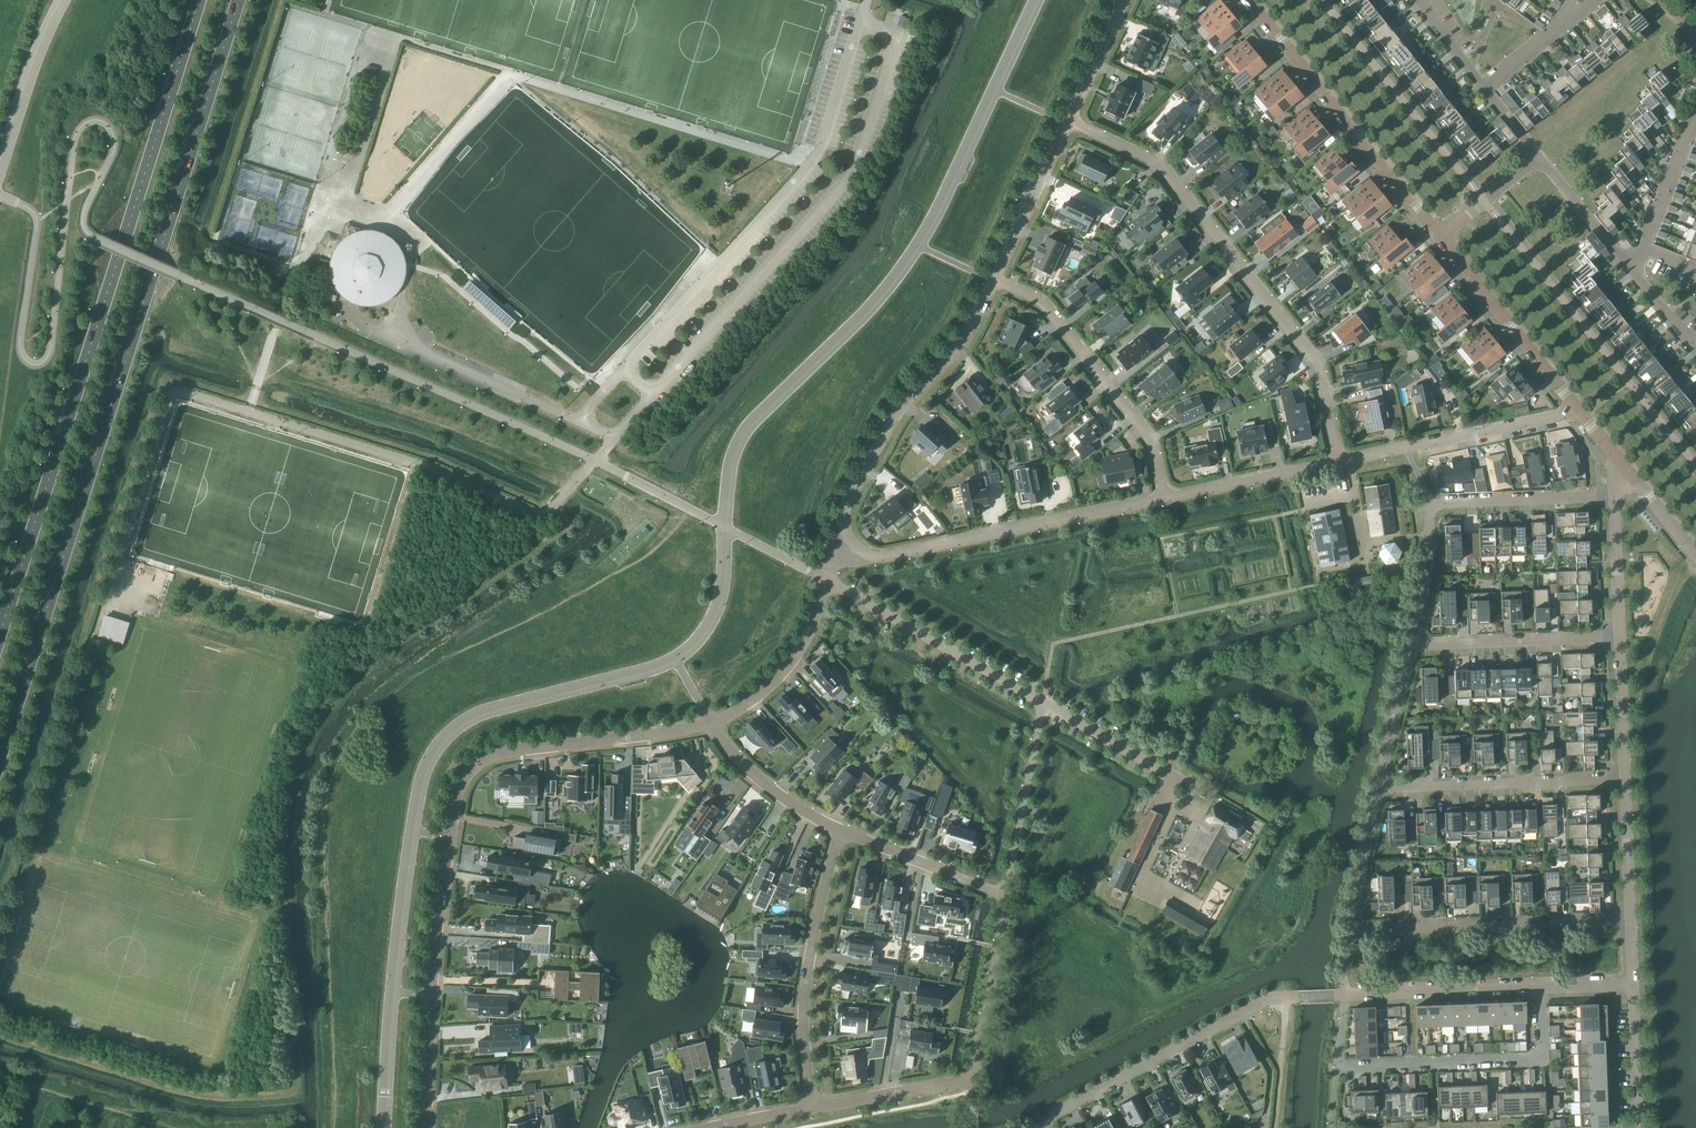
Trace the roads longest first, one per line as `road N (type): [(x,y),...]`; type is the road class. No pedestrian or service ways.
road 1 (secondary): [(0,761),(241,0)]
road 2 (secondary): [(202,0),(0,641)]
road 3 (residential): [(427,1127),(440,906),(468,773),(496,755),(711,723)]
road 4 (residential): [(1068,125),(1153,160),(1310,350),(1324,377),(1337,460)]
road 5 (residential): [(1632,920),(1360,926),(1378,787)]
road 6 (residential): [(1344,997),(1339,1066),(1548,1060),(1545,987)]
road 7 (residential): [(1344,997),(1269,1002),(1035,1127)]
road 8 (residential): [(861,549),(846,502),(908,395),(967,335),(994,280)]
road 9 (residential): [(1168,496),(893,552),(861,549)]
road 10 (unclassified): [(1252,0),(1441,238)]
road 11 (residential): [(994,280),(1050,309),(1148,429),(1168,496)]
road 12 (residential): [(841,830),(805,996),(814,1108)]
road 13 (residential): [(1583,415),(1337,460)]
road 14 (unclassified): [(1043,704),(828,581)]
road 15 (residential): [(1378,787),(1624,778)]
road 16 (unclassified): [(1441,238),(1583,415)]
road 17 (residential): [(1412,645),(1620,638)]
road 18 (residential): [(1545,987),(1344,997)]
road 19 (residential): [(1043,704),(1007,894)]
road 20 (unclassified): [(975,1082),(1007,894)]
road 21 (residential): [(711,723),(741,709),(793,658),(828,581)]
road 22 (residential): [(1434,505),(1614,496)]
road 23 (residential): [(841,830),(1007,894)]
road 24 (residential): [(1337,460),(1168,496)]
road 25 (residential): [(994,280),(1068,125)]
road 26 (residential): [(711,723),(795,806),(841,830)]
road 27 (residential): [(975,1082),(814,1108)]
road 28 (residential): [(1540,157),(1634,271)]
road 29 (residential): [(1378,787),(1412,645)]
road 30 (residential): [(1695,112),(1644,248)]
road 31 (residential): [(1624,778),(1632,920)]
road 32 (residential): [(1614,496),(1620,638)]
road 33 (residential): [(1634,985),(1639,1127)]
road 34 (residential): [(1412,645),(1434,505)]
road 35 (residential): [(1620,638),(1624,778)]
road 36 (residential): [(1068,125),(1124,0)]
road 37 (unclassified): [(1158,768),(1043,704)]
road 38 (unclassified): [(1613,454),(1695,554)]
road 39 (residential): [(1576,0),(1549,37),(1487,88)]

